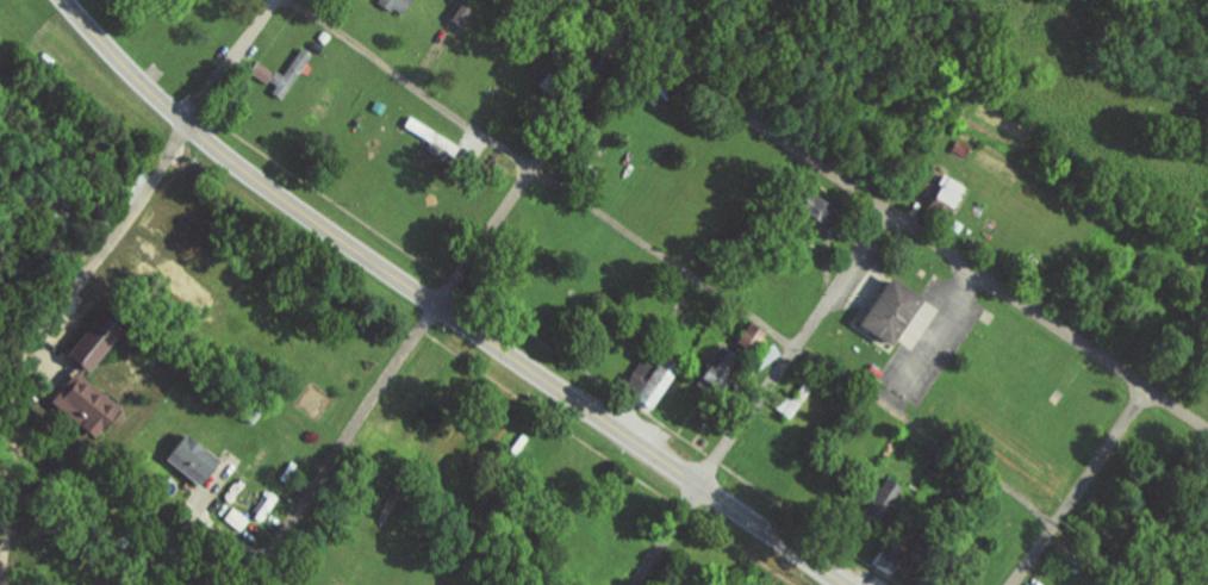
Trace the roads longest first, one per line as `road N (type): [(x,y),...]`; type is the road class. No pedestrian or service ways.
road 1 (primary): [(844,584),(237,167),(151,94),(63,0)]
road 2 (residential): [(1207,431),(791,147),(619,41),(577,0)]
road 3 (residential): [(263,561),(619,41)]
road 4 (residential): [(629,584),(884,212)]
road 5 (residential): [(21,369),(186,125)]
road 6 (residential): [(1012,584),(1142,391)]
road 7 (tertiary): [(186,125),(278,0)]

